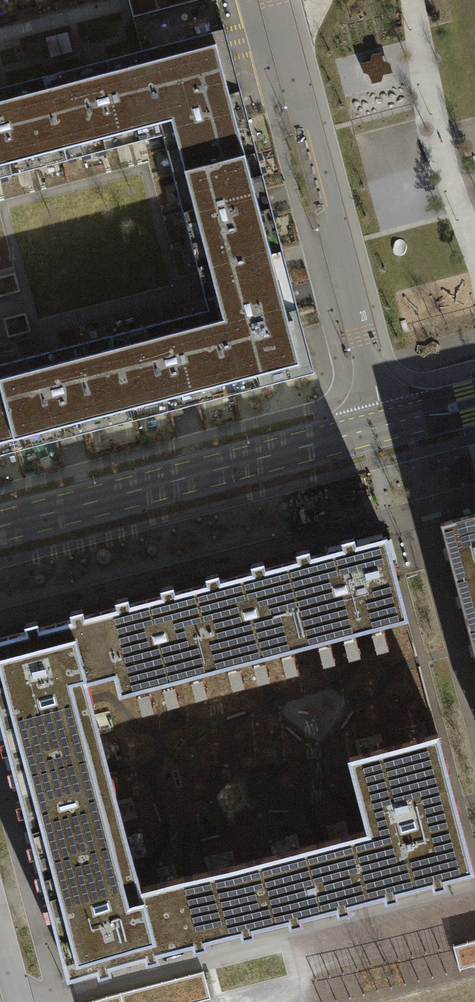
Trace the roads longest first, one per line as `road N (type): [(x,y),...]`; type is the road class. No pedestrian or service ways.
road 1 (residential): [(279,0),(388,423)]
road 2 (secondary): [(0,522),(388,423)]

